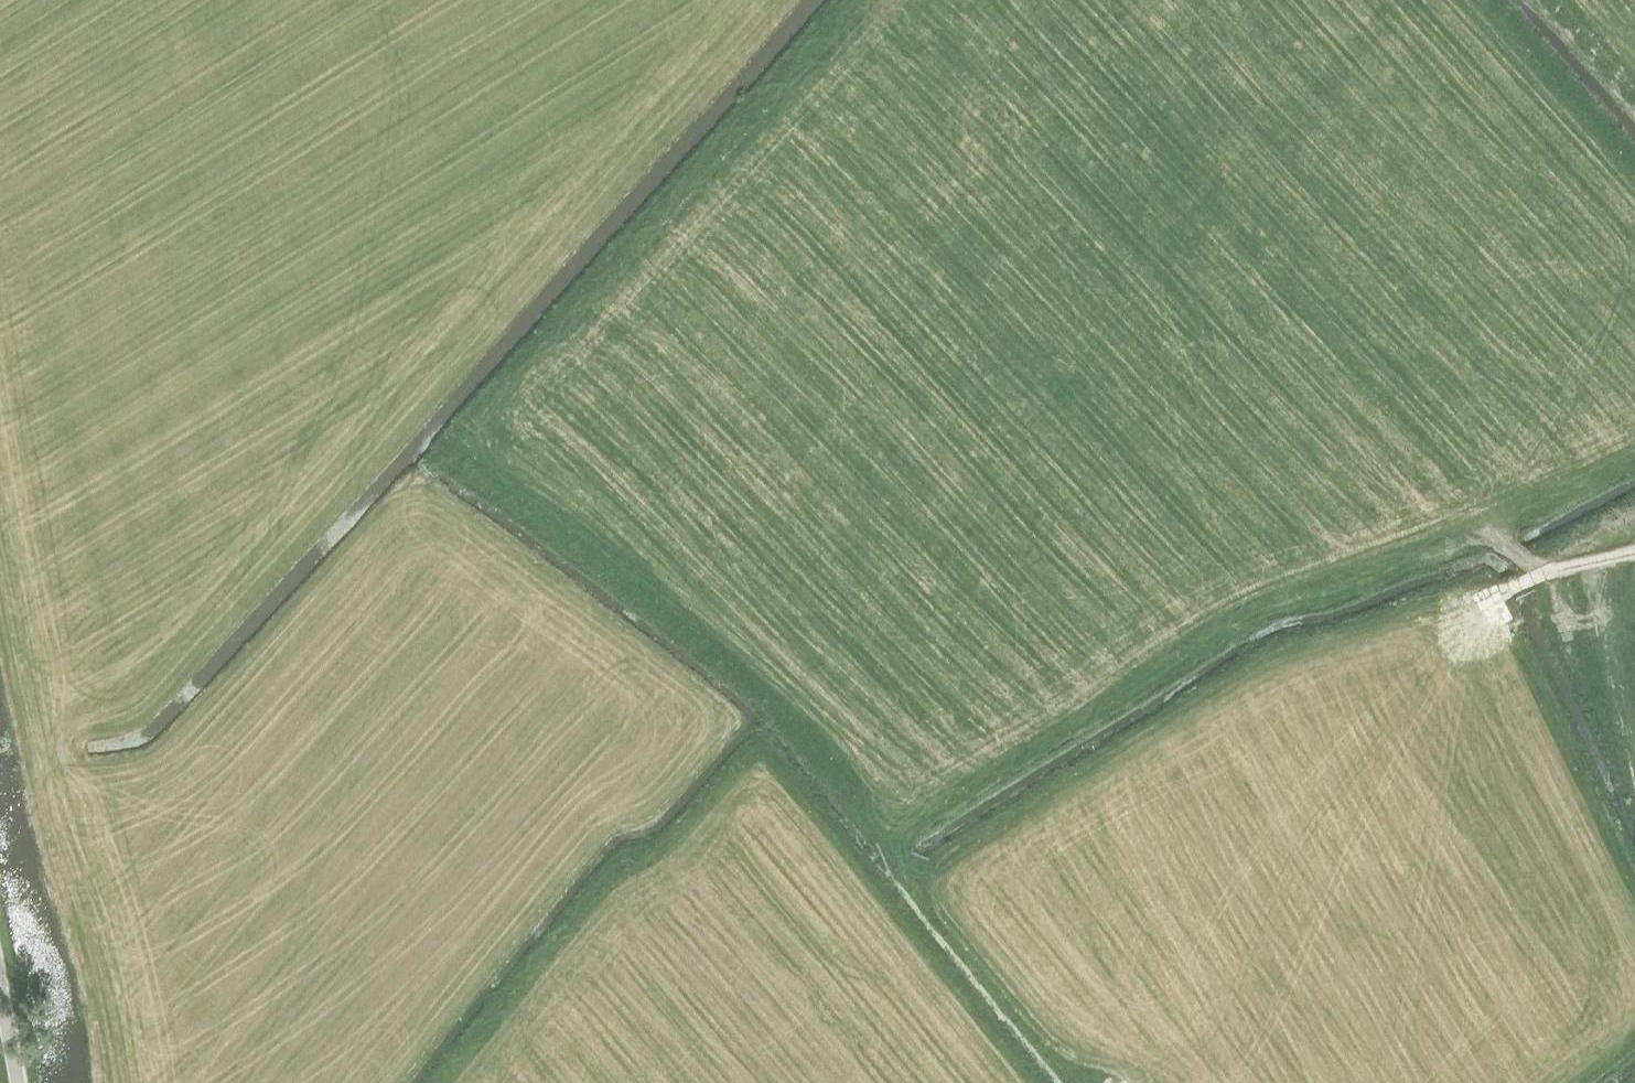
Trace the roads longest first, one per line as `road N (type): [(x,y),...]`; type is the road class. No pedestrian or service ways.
road 1 (track): [(1491,596),(1634,553)]

